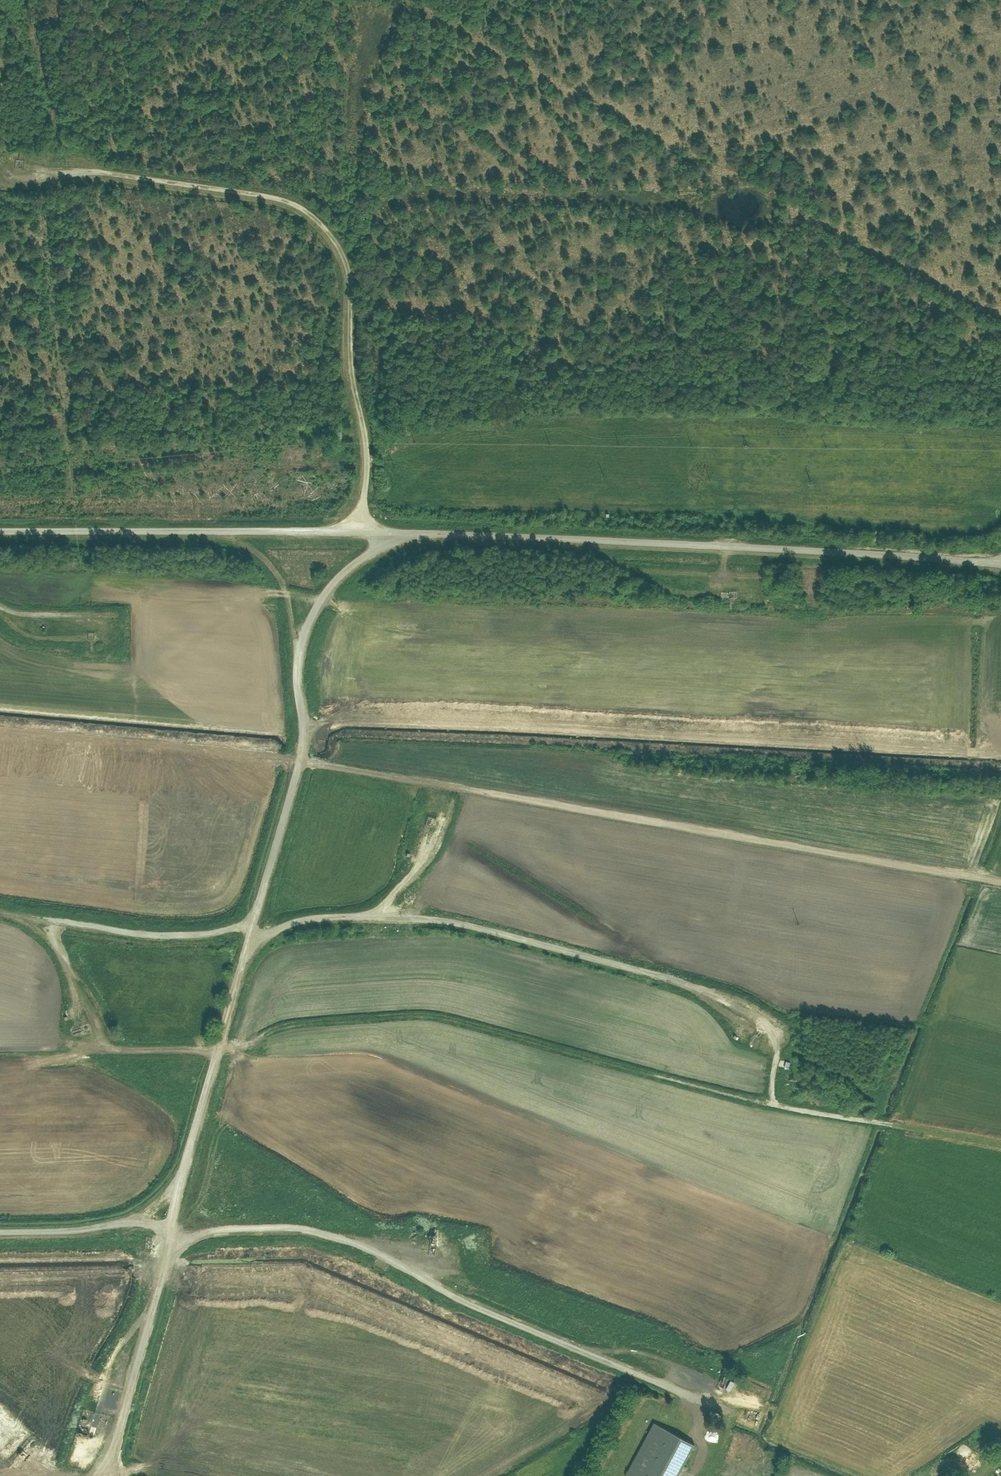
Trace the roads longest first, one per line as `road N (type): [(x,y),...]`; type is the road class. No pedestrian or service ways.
road 1 (track): [(416,534),(373,544),(347,562),(305,623),(297,660),(300,742),(165,1225),(121,1413),(89,1475)]
road 2 (unclassified): [(1000,557),(210,526),(0,529)]
road 3 (track): [(215,1045),(245,1046),(265,1033),(318,1024),(426,1015),(747,1100),(1000,1146)]
road 4 (track): [(295,759),(1000,886)]
road 5 (track): [(361,532),(367,471),(351,367),(355,297),(351,269),(330,232),(301,206),(272,199),(85,169),(14,168)]
road 6 (track): [(159,1250),(217,1231),(296,1228),(348,1241),(481,1311),(703,1402)]
road 7 (track): [(366,918),(444,922),(694,989),(754,1029),(776,1059),(771,1104)]
road 8 (track): [(248,926),(190,938),(0,915)]
road 9 (track): [(241,953),(308,920),(366,918),(414,872),(427,830)]
road 10 (track): [(330,232),(379,12)]
road 11 (track): [(0,1228),(135,1218),(165,1225)]

